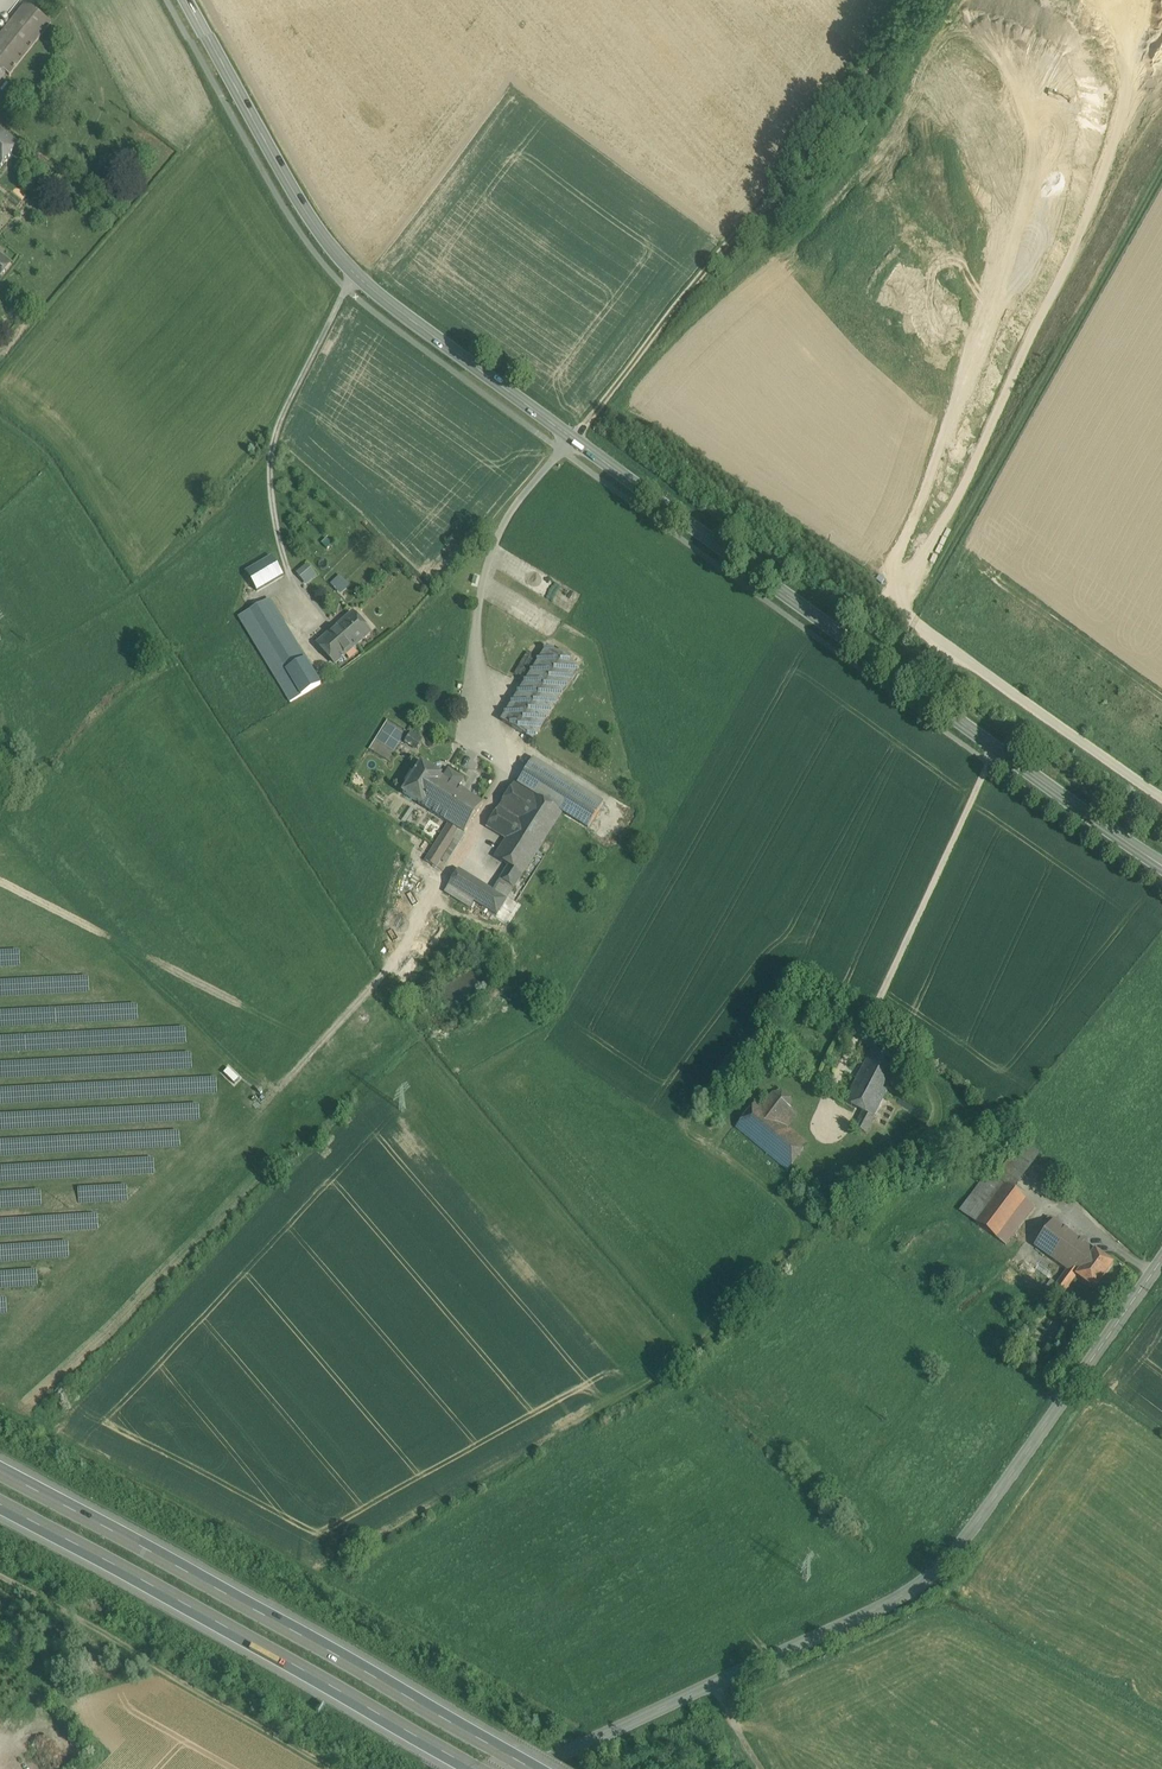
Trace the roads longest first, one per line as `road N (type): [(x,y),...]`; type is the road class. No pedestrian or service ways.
road 1 (secondary): [(188,0),(313,223),(354,275),(794,604),(1161,864)]
road 2 (tertiary): [(1161,1265),(987,1522),(906,1601),(534,1768)]
road 3 (motorway): [(541,1768),(414,1691),(0,1469)]
road 4 (track): [(910,0),(807,162),(689,287),(569,439)]
road 5 (motorway): [(0,1516),(467,1768)]

